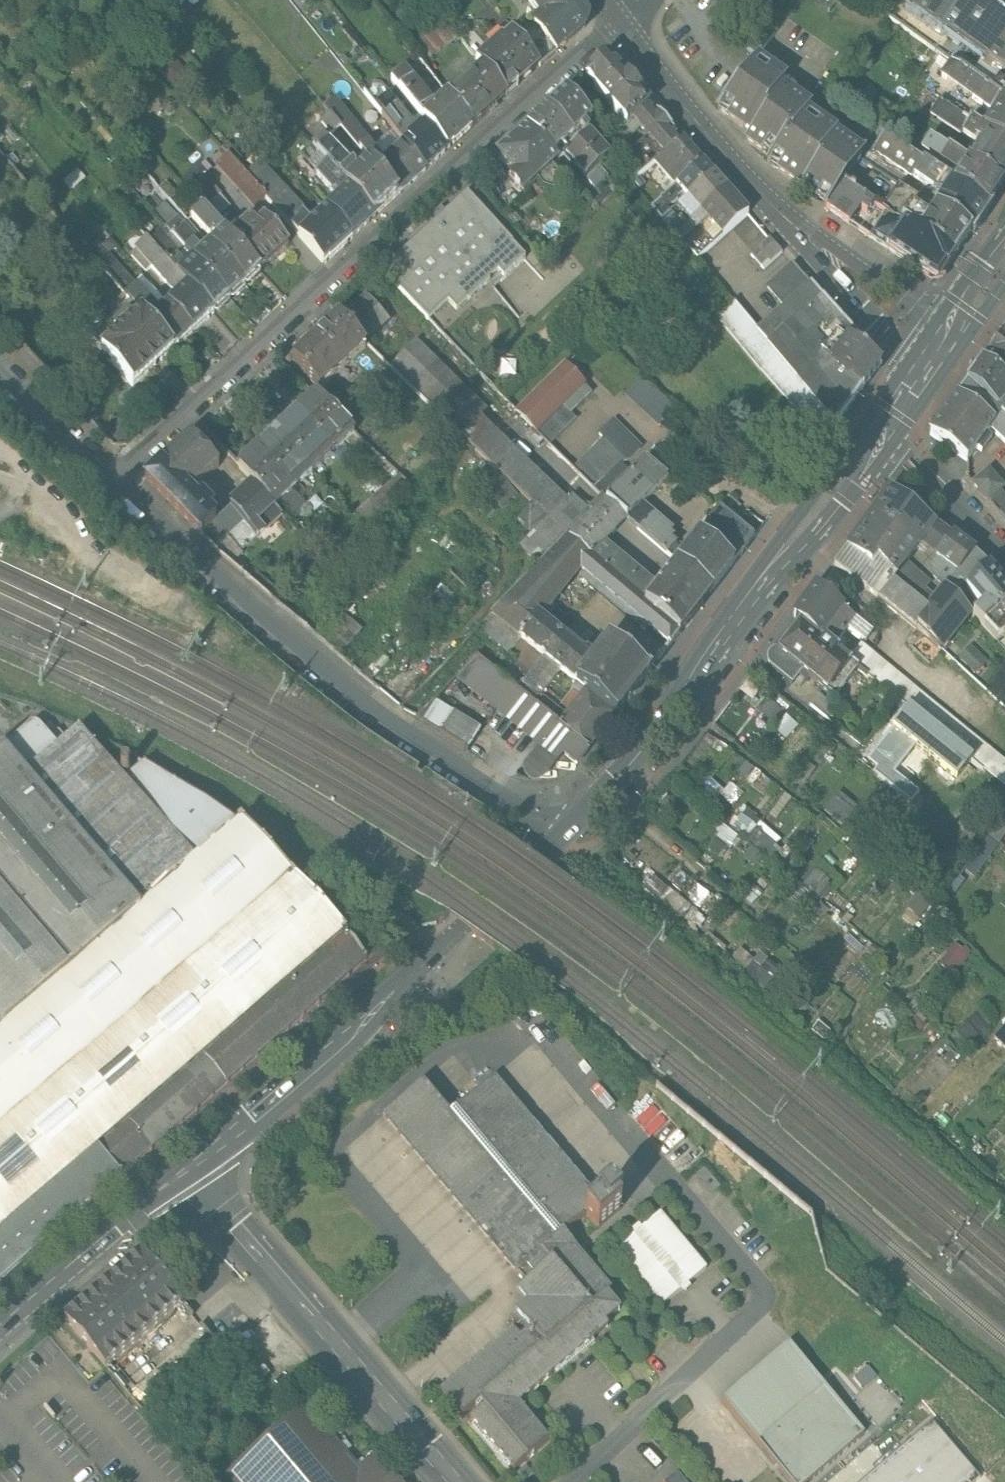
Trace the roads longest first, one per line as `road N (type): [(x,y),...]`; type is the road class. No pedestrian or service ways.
road 1 (residential): [(623,22),(111,479)]
road 2 (residential): [(555,832),(359,698),(111,479)]
road 3 (secondary): [(555,832),(639,745),(880,432)]
road 4 (secondary): [(623,22),(760,191),(888,304),(945,344)]
road 5 (residential): [(189,1171),(456,1481)]
road 6 (secondary): [(464,925),(189,1171)]
road 7 (secondary): [(189,1171),(0,1328)]
road 8 (unclassified): [(880,432),(1004,552)]
road 9 (residential): [(111,479),(0,365)]
road 10 (secondary): [(464,925),(555,832)]

